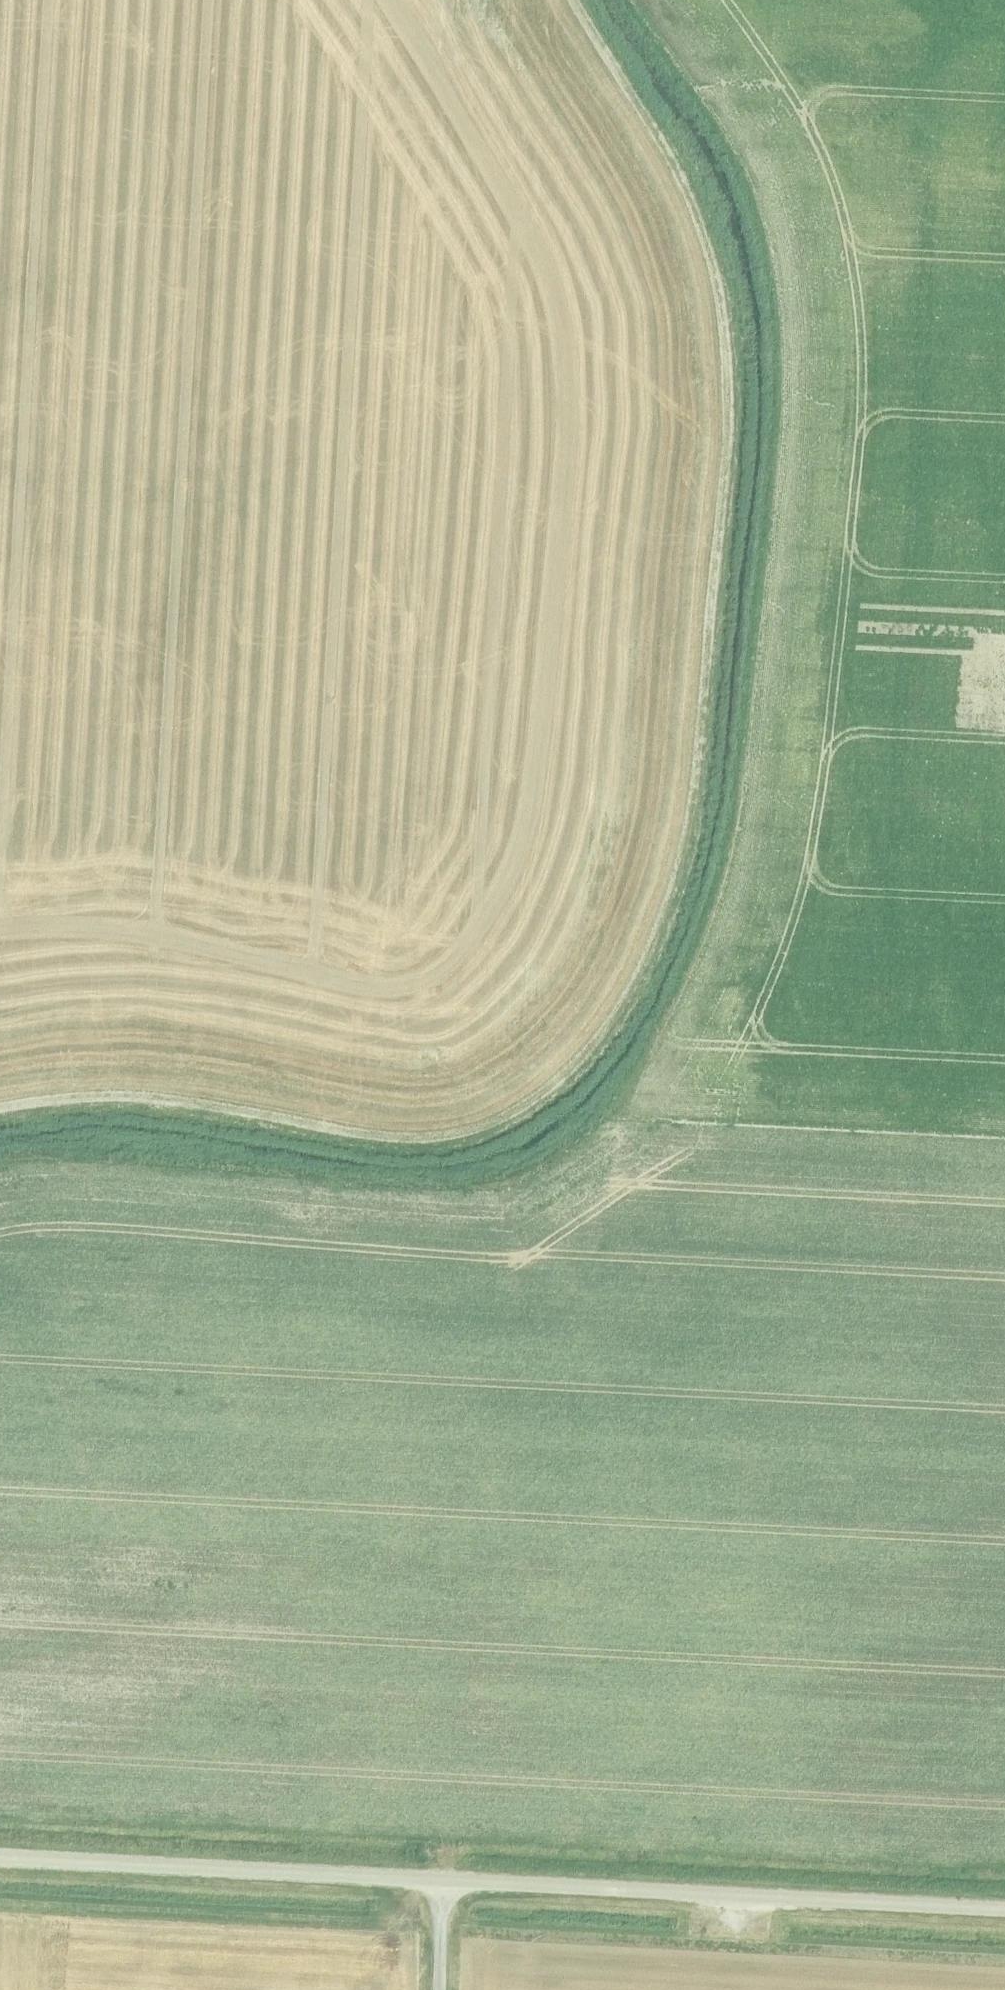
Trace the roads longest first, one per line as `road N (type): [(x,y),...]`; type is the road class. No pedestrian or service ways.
road 1 (unclassified): [(1004,1910),(0,1857)]

